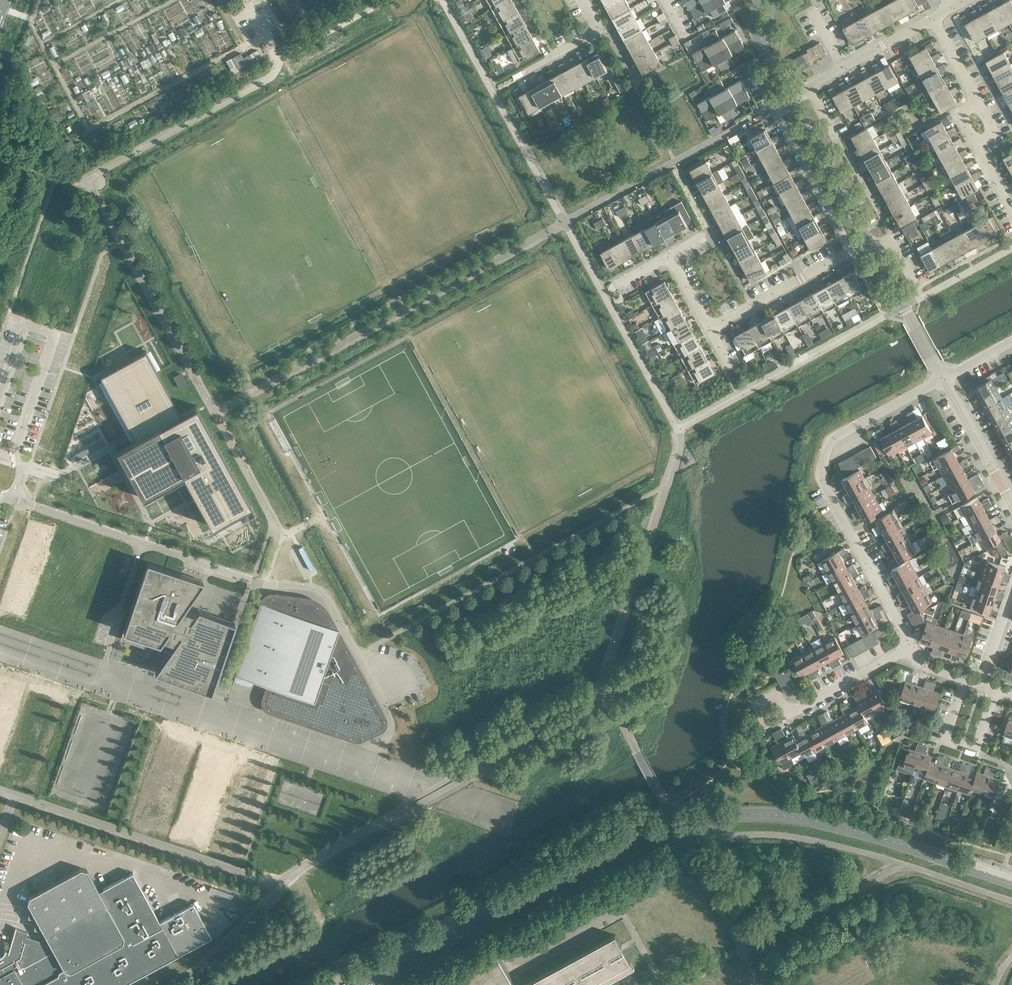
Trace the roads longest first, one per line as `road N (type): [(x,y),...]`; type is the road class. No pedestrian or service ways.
road 1 (residential): [(911,647),(819,475),(829,439),(944,380)]
road 2 (unclassified): [(1,494),(262,584)]
road 3 (residential): [(1011,212),(975,144),(994,134),(931,20)]
road 4 (residential): [(790,97),(775,114),(850,251)]
road 5 (residential): [(869,240),(790,97)]
road 6 (residential): [(710,329),(850,251)]
road 7 (residential): [(996,692),(974,751),(945,741),(964,680)]
road 8 (residential): [(944,380),(1011,505)]
road 9 (residential): [(911,647),(787,714)]
road 10 (residential): [(808,88),(931,20)]
road 11 (residential): [(582,0),(597,29),(515,76)]
road 12 (residential): [(931,356),(872,246)]

